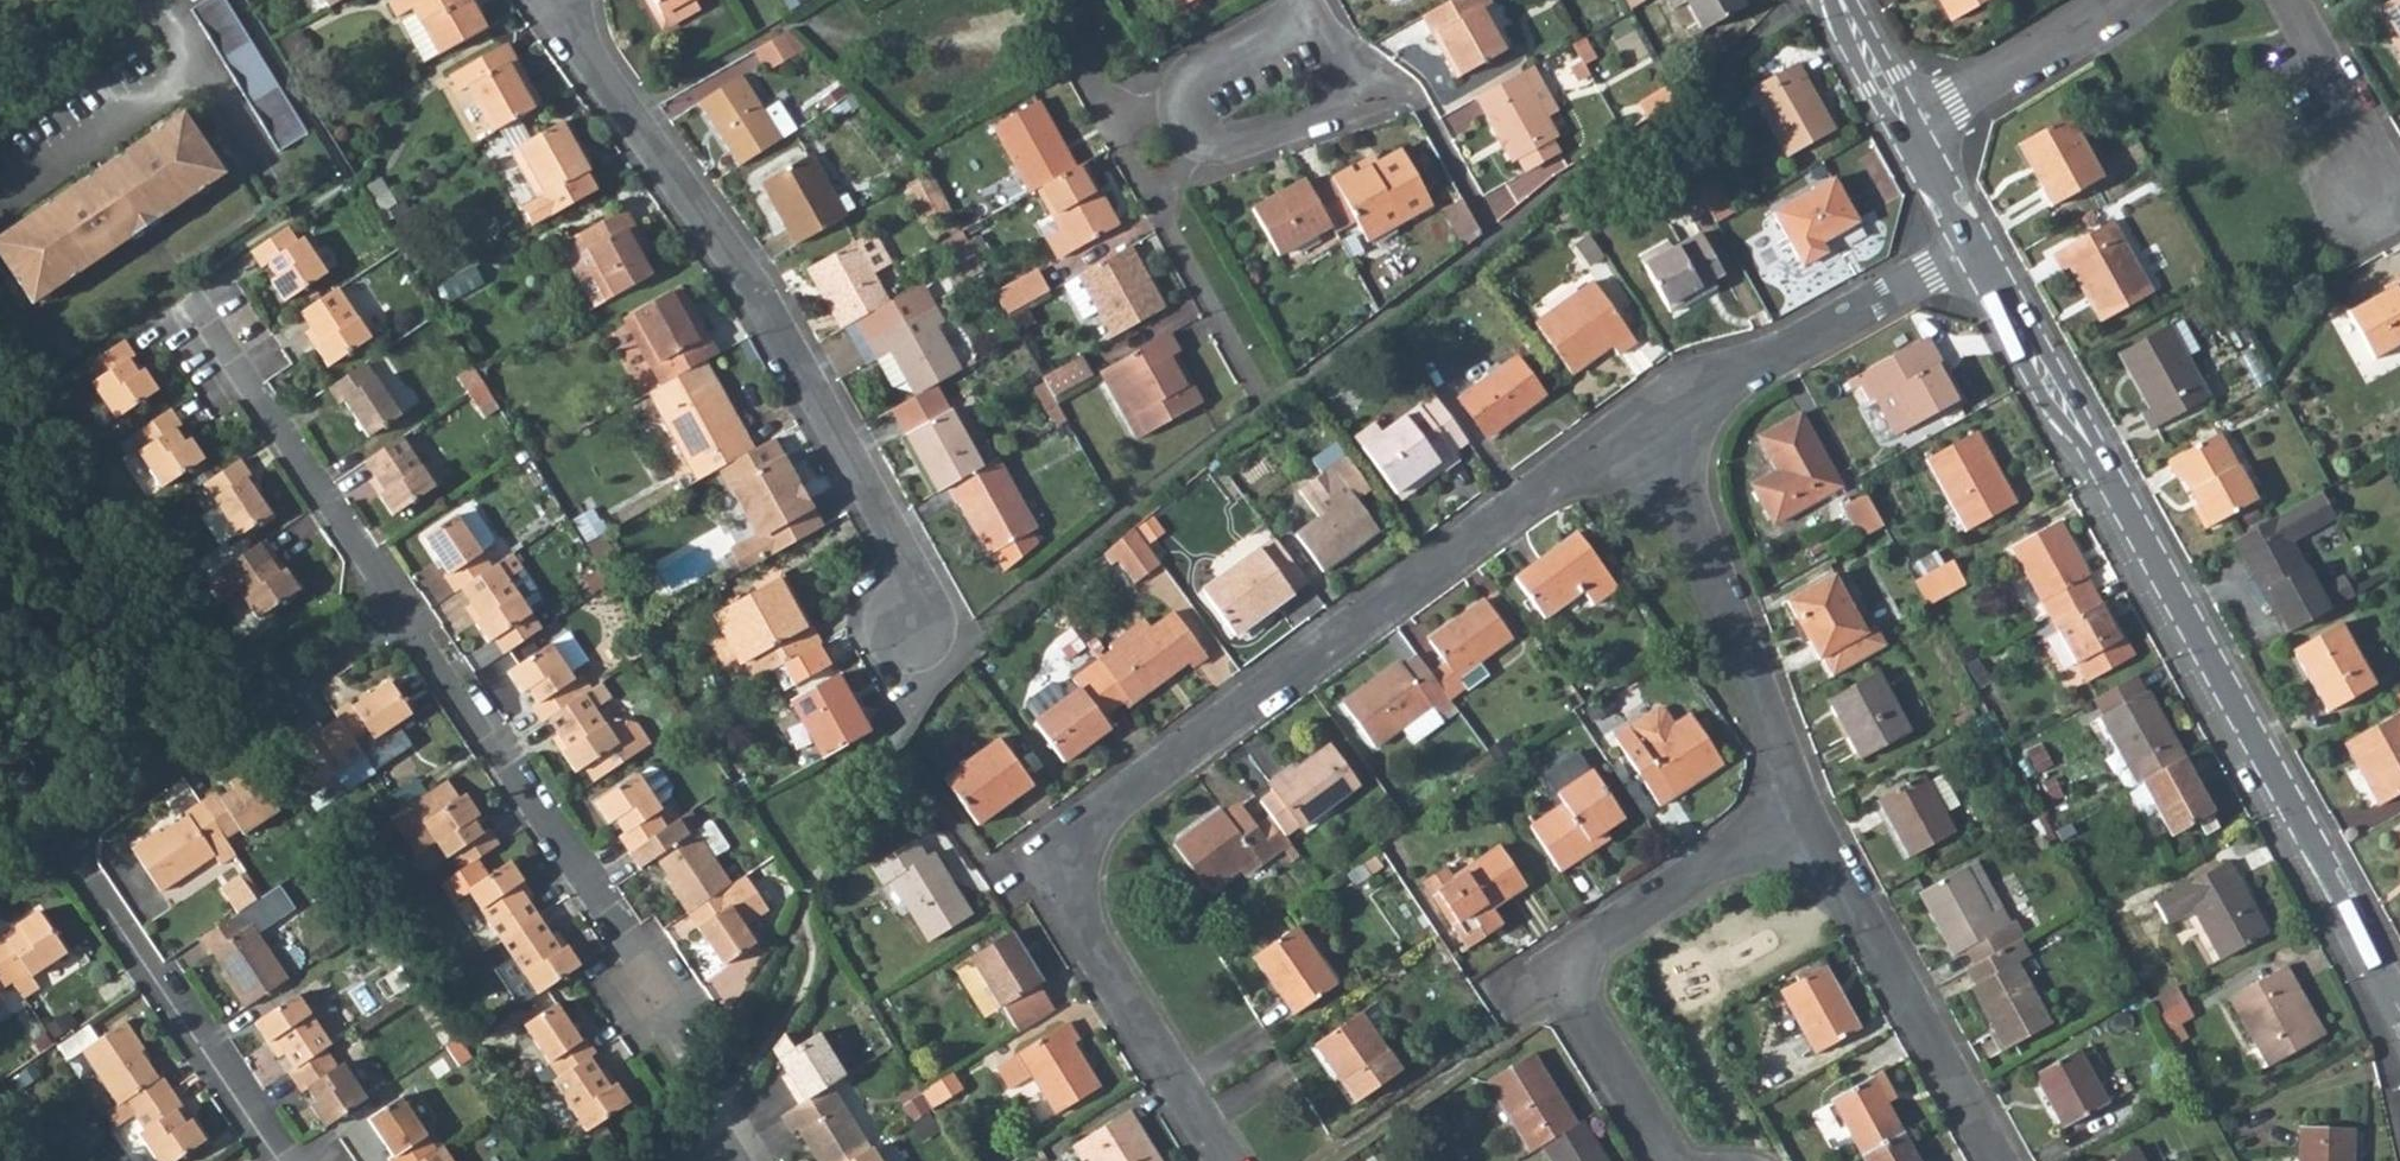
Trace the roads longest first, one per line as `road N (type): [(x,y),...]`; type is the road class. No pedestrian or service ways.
road 1 (residential): [(2399,1012),(1976,245)]
road 2 (residential): [(556,0),(747,277),(834,430),(901,558),(912,630)]
road 3 (residential): [(1078,828),(1555,474),(1657,411)]
road 4 (residential): [(1675,1160),(1591,1025),(1580,982),(1602,943),(1802,825)]
road 5 (residential): [(404,610),(628,946),(637,989)]
road 6 (residential): [(1802,825),(1657,411)]
road 7 (residential): [(62,840),(404,610)]
road 8 (residential): [(183,286),(404,610)]
road 9 (residential): [(62,840),(284,1160)]
road 10 (residential): [(1997,1160),(1866,921),(1802,825)]
road 11 (residential): [(1078,828),(1066,916),(1224,1160)]
road 12 (residential): [(1657,411),(1976,245)]
road 13 (residential): [(1194,137),(1232,147),(1394,92),(1359,69),(1312,17)]
road 14 (residential): [(1194,137),(1158,202),(1265,400)]
road 15 (residential): [(1909,125),(2114,0)]
road 16 (residential): [(2289,0),(2366,143),(2368,199)]
road 17 (residential): [(1312,17),(1191,78),(1181,105),(1194,137)]
road 18 (residential): [(146,0),(255,163)]
road 19 (residential): [(1909,125),(1841,0)]
road 20 (residential): [(1976,245),(1909,125)]

